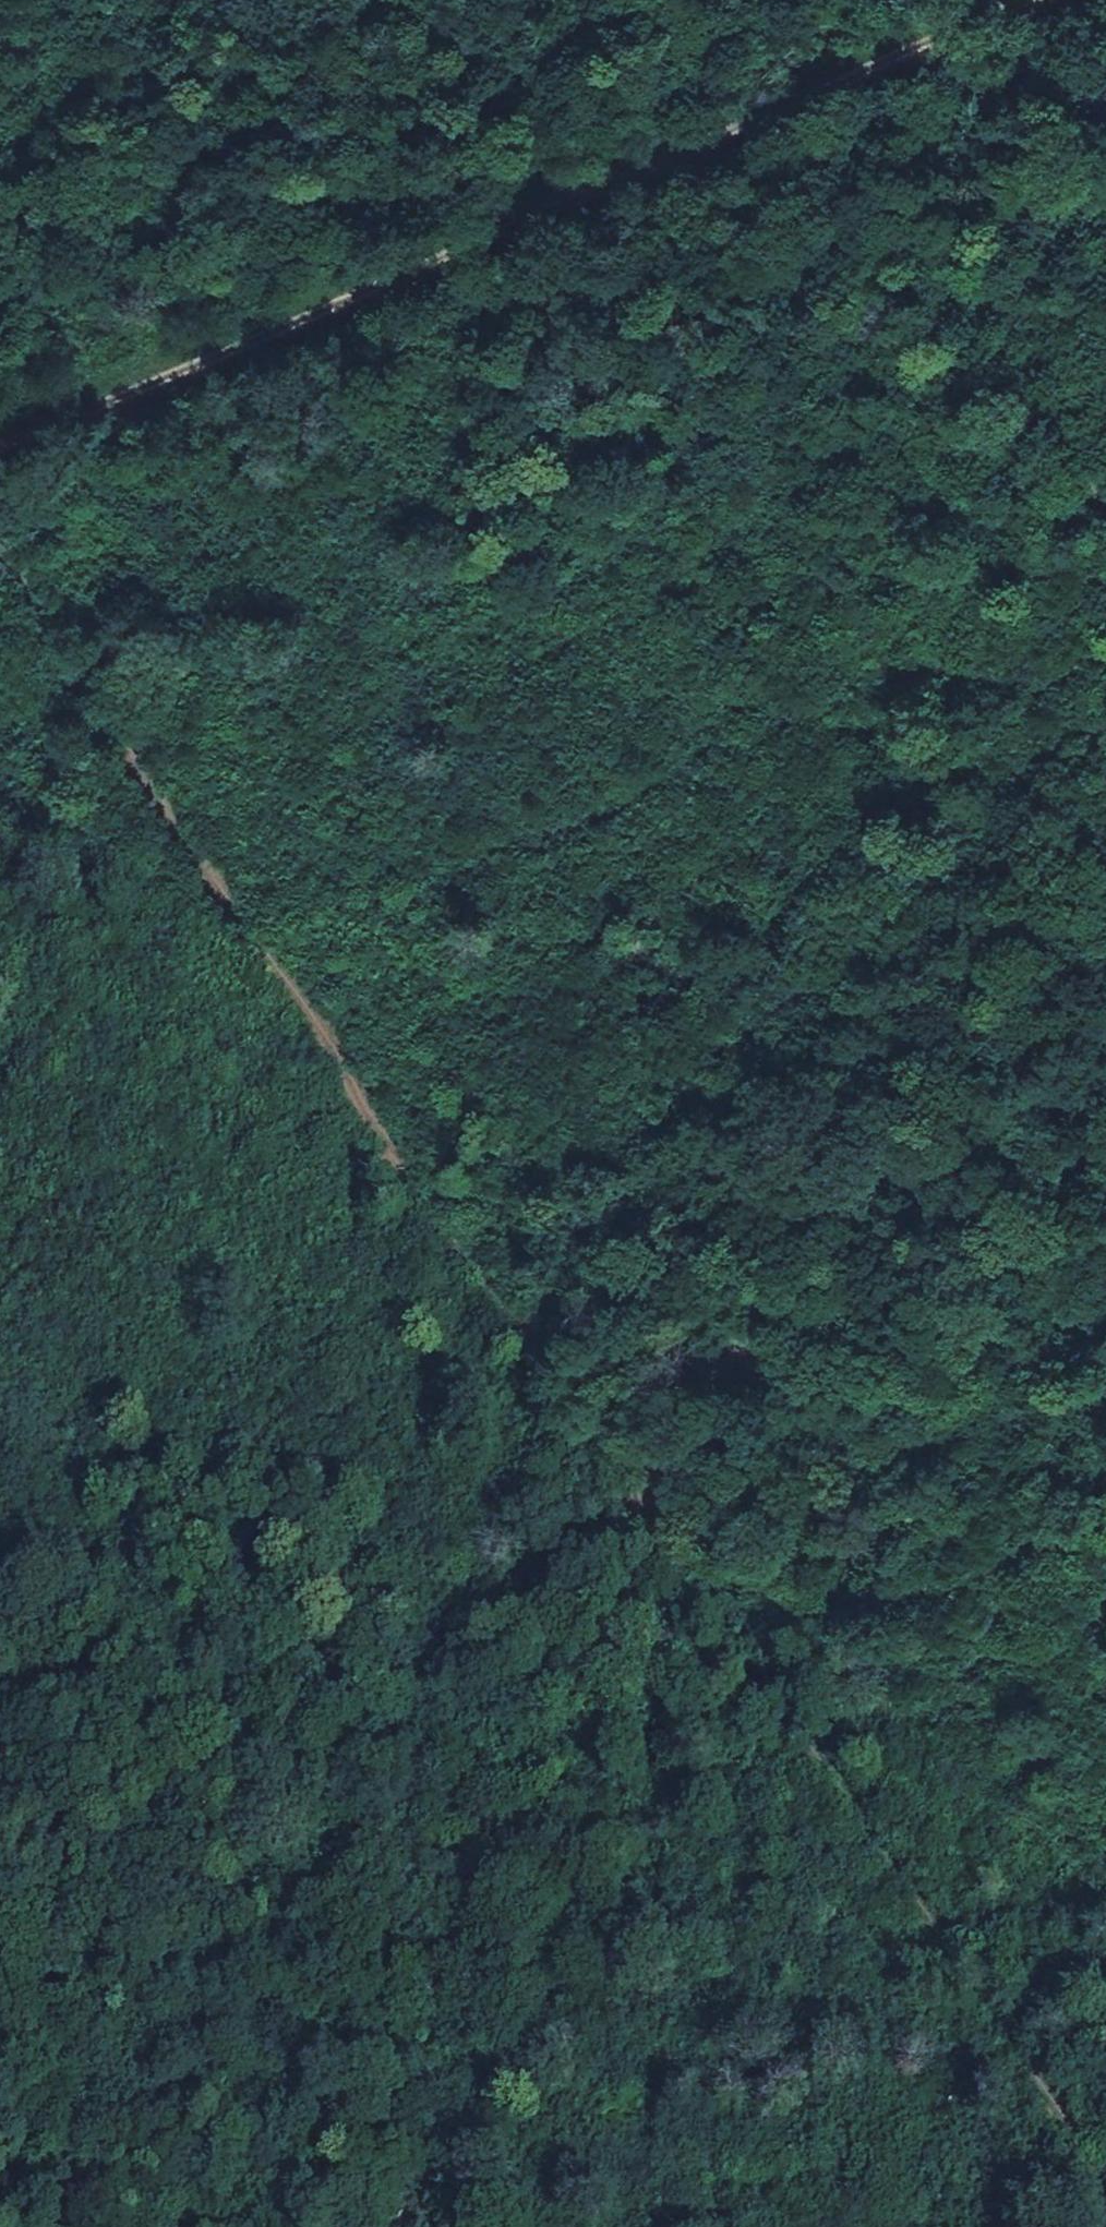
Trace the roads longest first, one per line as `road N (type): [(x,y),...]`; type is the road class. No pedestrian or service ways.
road 1 (track): [(818,83),(0,460)]

